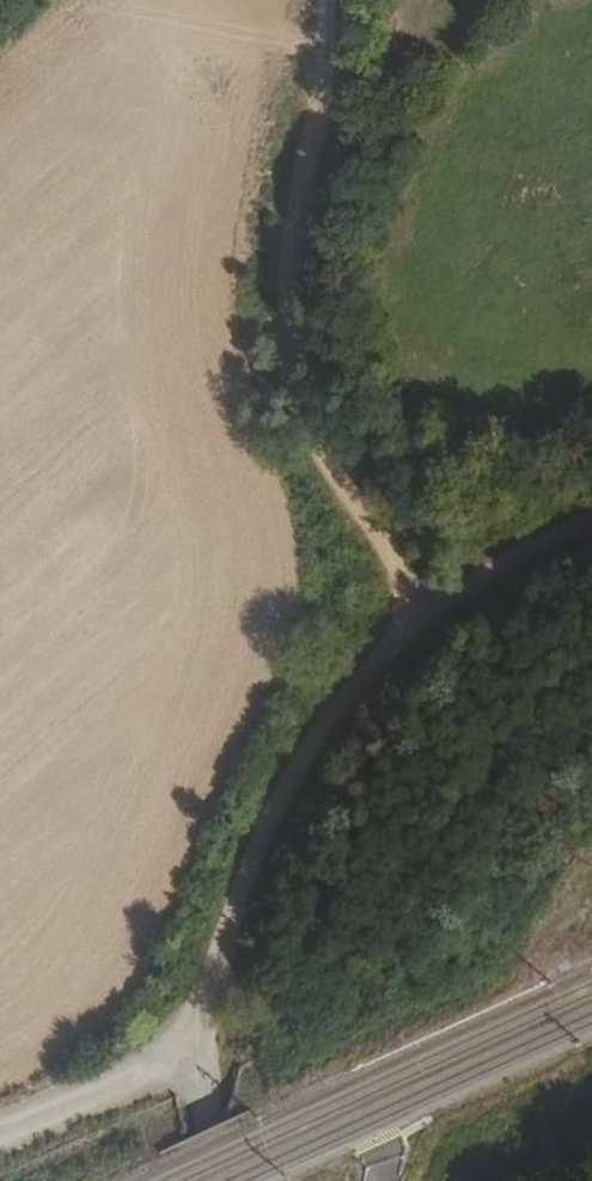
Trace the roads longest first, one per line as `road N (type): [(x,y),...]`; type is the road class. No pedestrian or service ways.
road 1 (track): [(422,616),(290,411),(284,293),(326,46),(325,0)]
road 2 (unclassified): [(591,525),(516,558),(422,616),(343,699),(269,822),(200,1018)]
road 3 (unclassified): [(200,1018),(142,1069),(0,1142)]
road 4 (unclassified): [(200,1018),(205,1180)]

